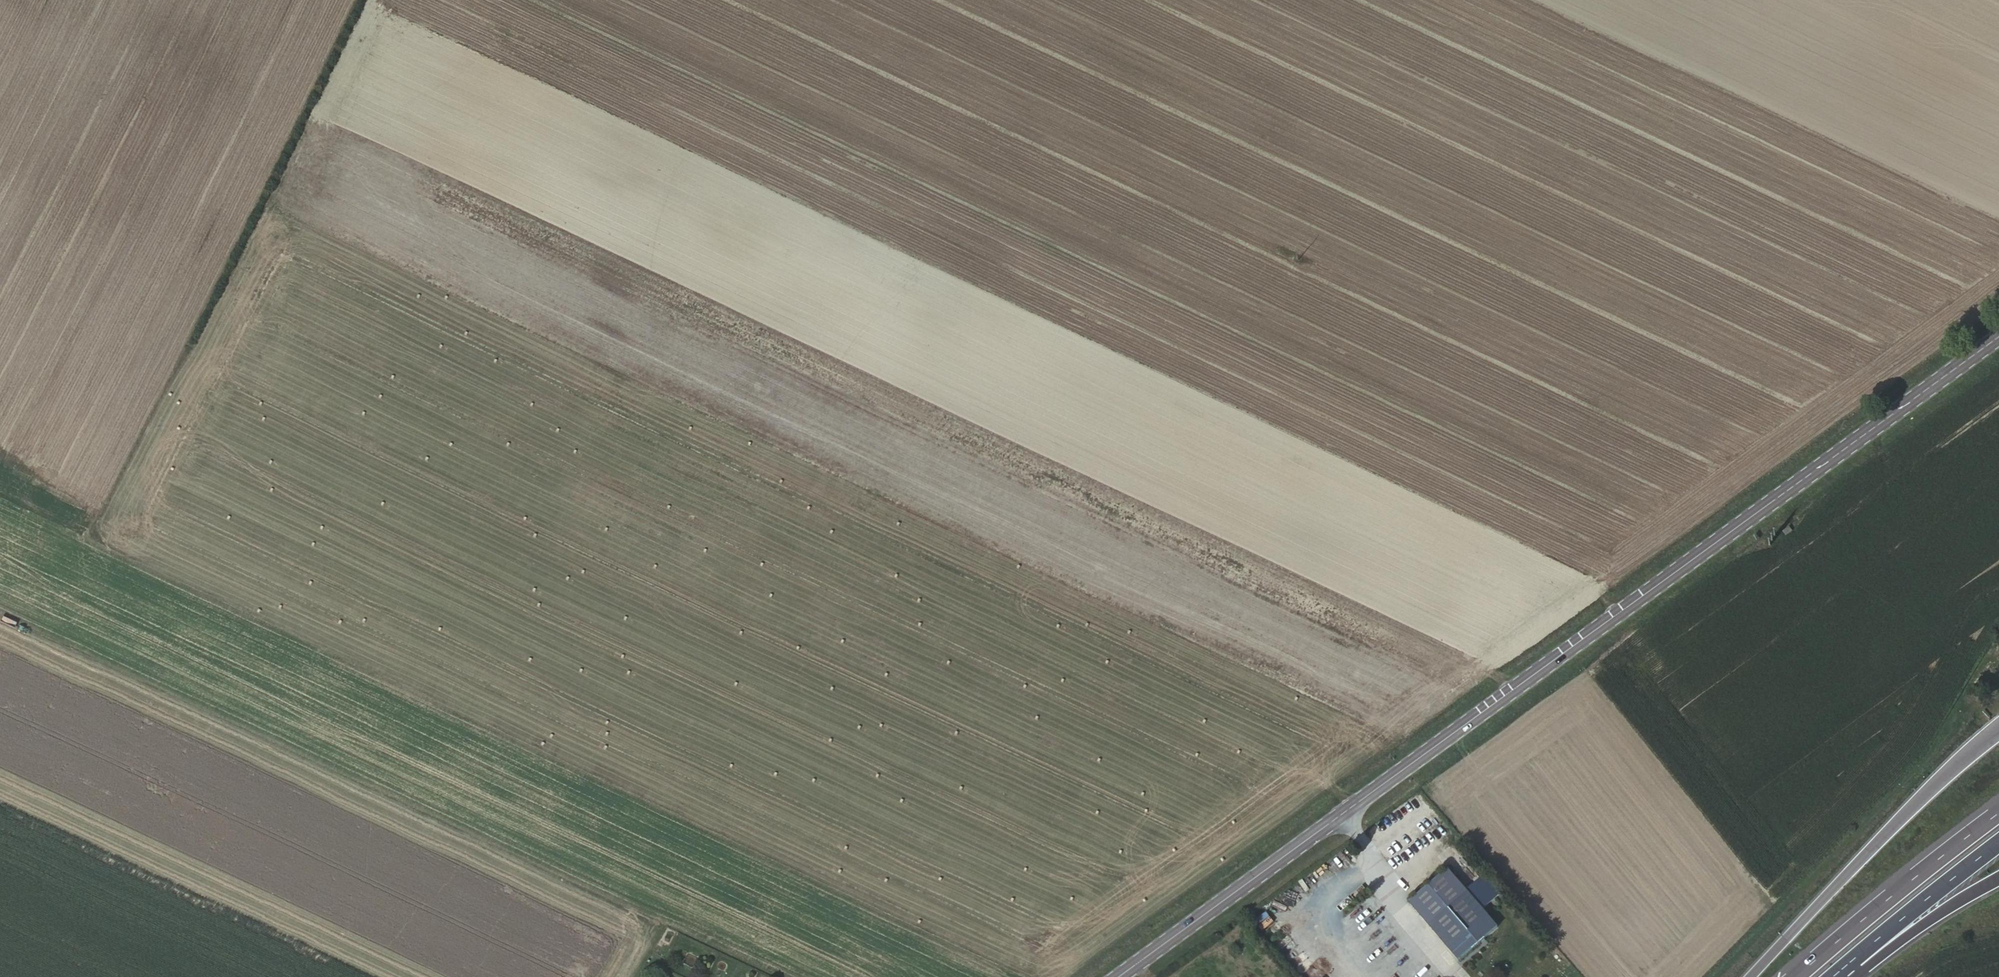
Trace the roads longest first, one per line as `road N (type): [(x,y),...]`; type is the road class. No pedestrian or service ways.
road 1 (secondary): [(1998,335),(1119,976)]
road 2 (motorway): [(1938,777),(1749,976)]
road 3 (motorway): [(1998,812),(1797,976)]
road 4 (motorway): [(1854,962),(1998,846)]
road 5 (motorway): [(1854,962),(1875,960),(1998,881)]

